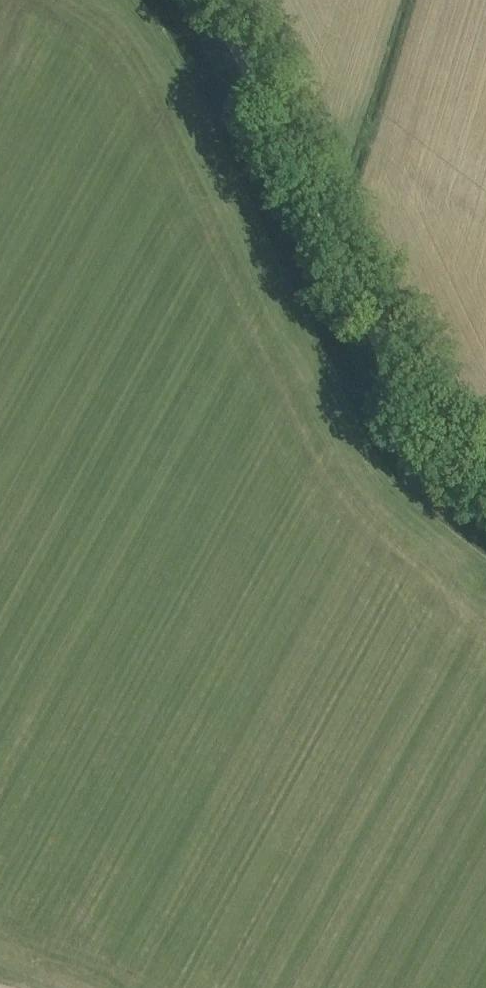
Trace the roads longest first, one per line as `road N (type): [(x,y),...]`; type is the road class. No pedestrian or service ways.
road 1 (track): [(214,0),(416,416),(485,483)]

